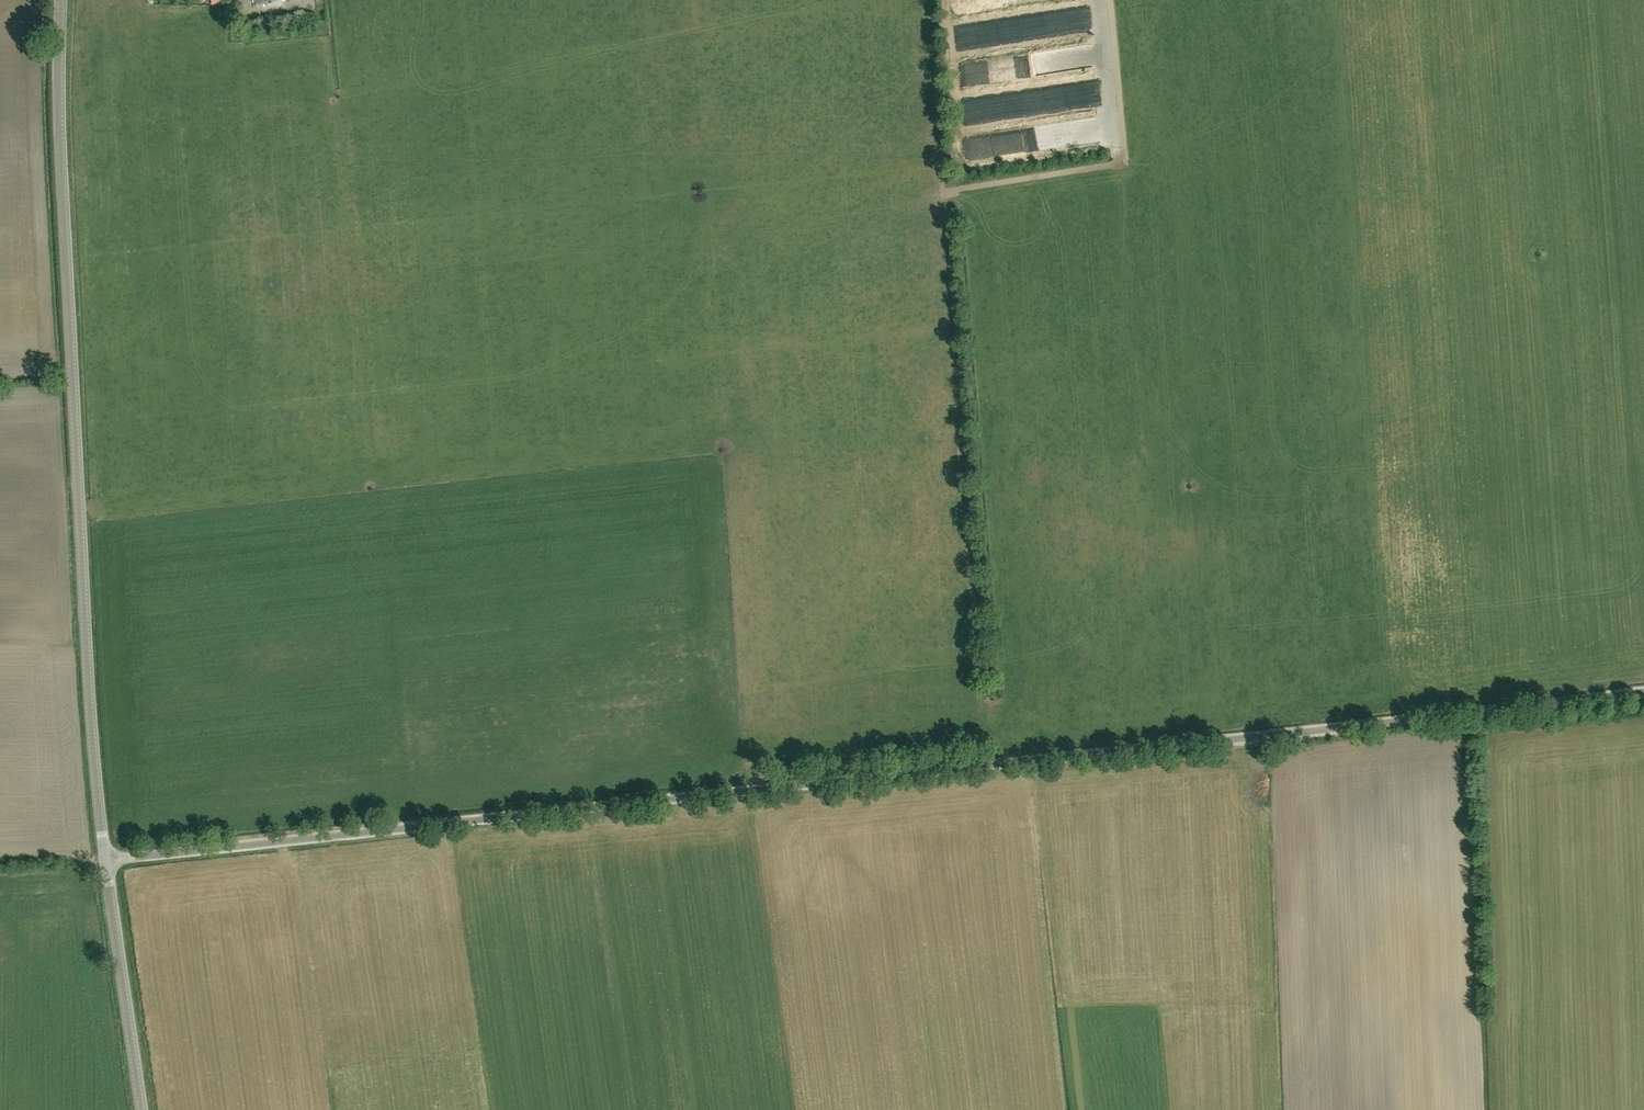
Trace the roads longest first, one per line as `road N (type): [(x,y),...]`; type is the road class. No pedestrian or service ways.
road 1 (unclassified): [(103,857),(1034,765),(1643,692)]
road 2 (tertiary): [(103,857),(77,512),(61,0)]
road 3 (tertiary): [(139,1109),(103,857)]

